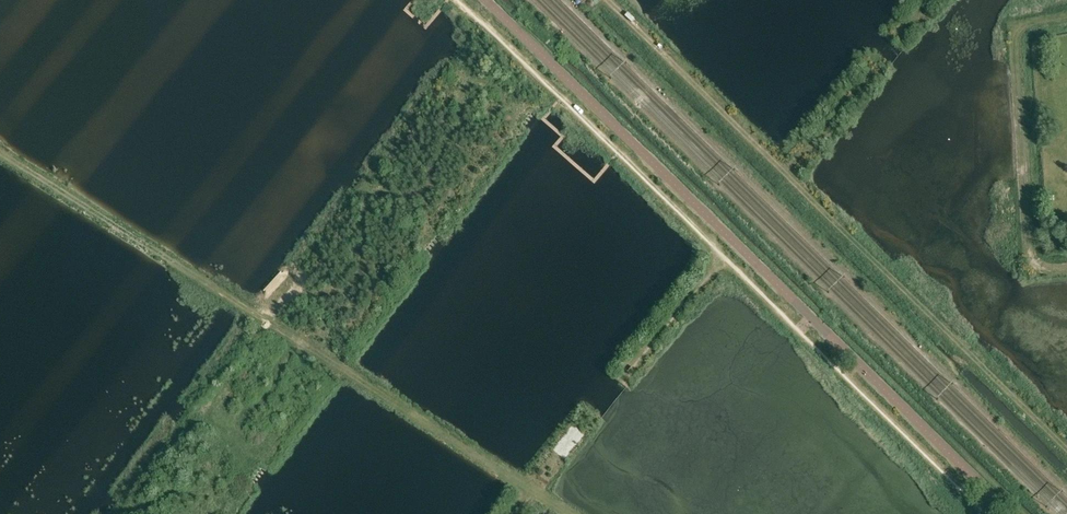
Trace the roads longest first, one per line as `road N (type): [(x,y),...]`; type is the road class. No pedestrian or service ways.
road 1 (track): [(0,153),(565,513)]

